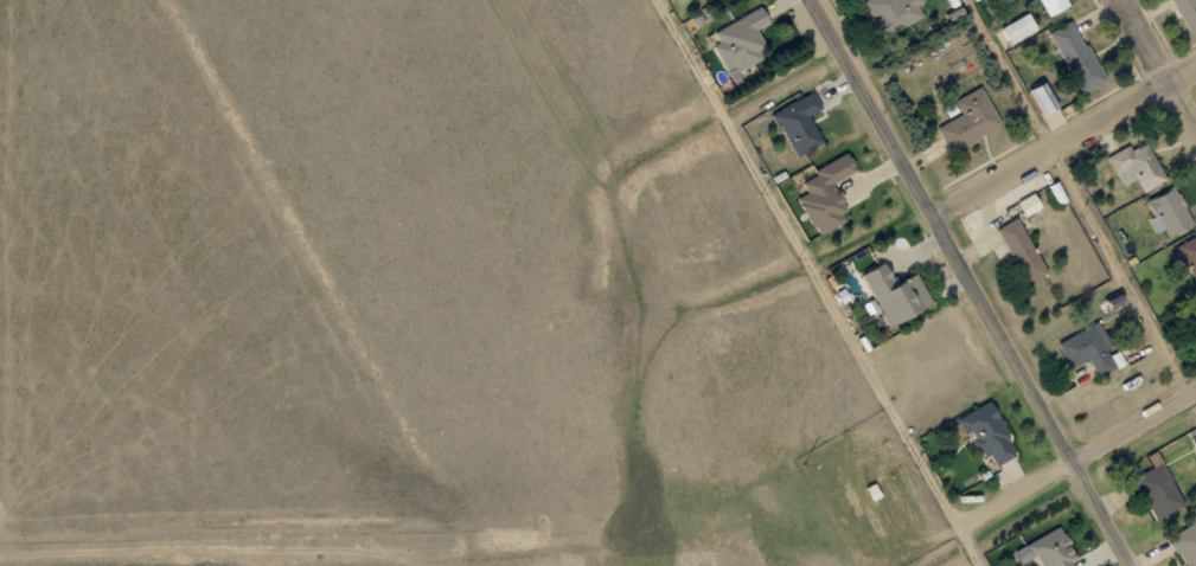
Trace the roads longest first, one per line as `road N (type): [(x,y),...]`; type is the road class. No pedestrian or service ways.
road 1 (residential): [(1129,565),(812,0)]
road 2 (residential): [(934,218),(1195,65)]
road 3 (residential): [(1195,142),(1115,0)]
road 4 (residential): [(1068,463),(1195,389)]

